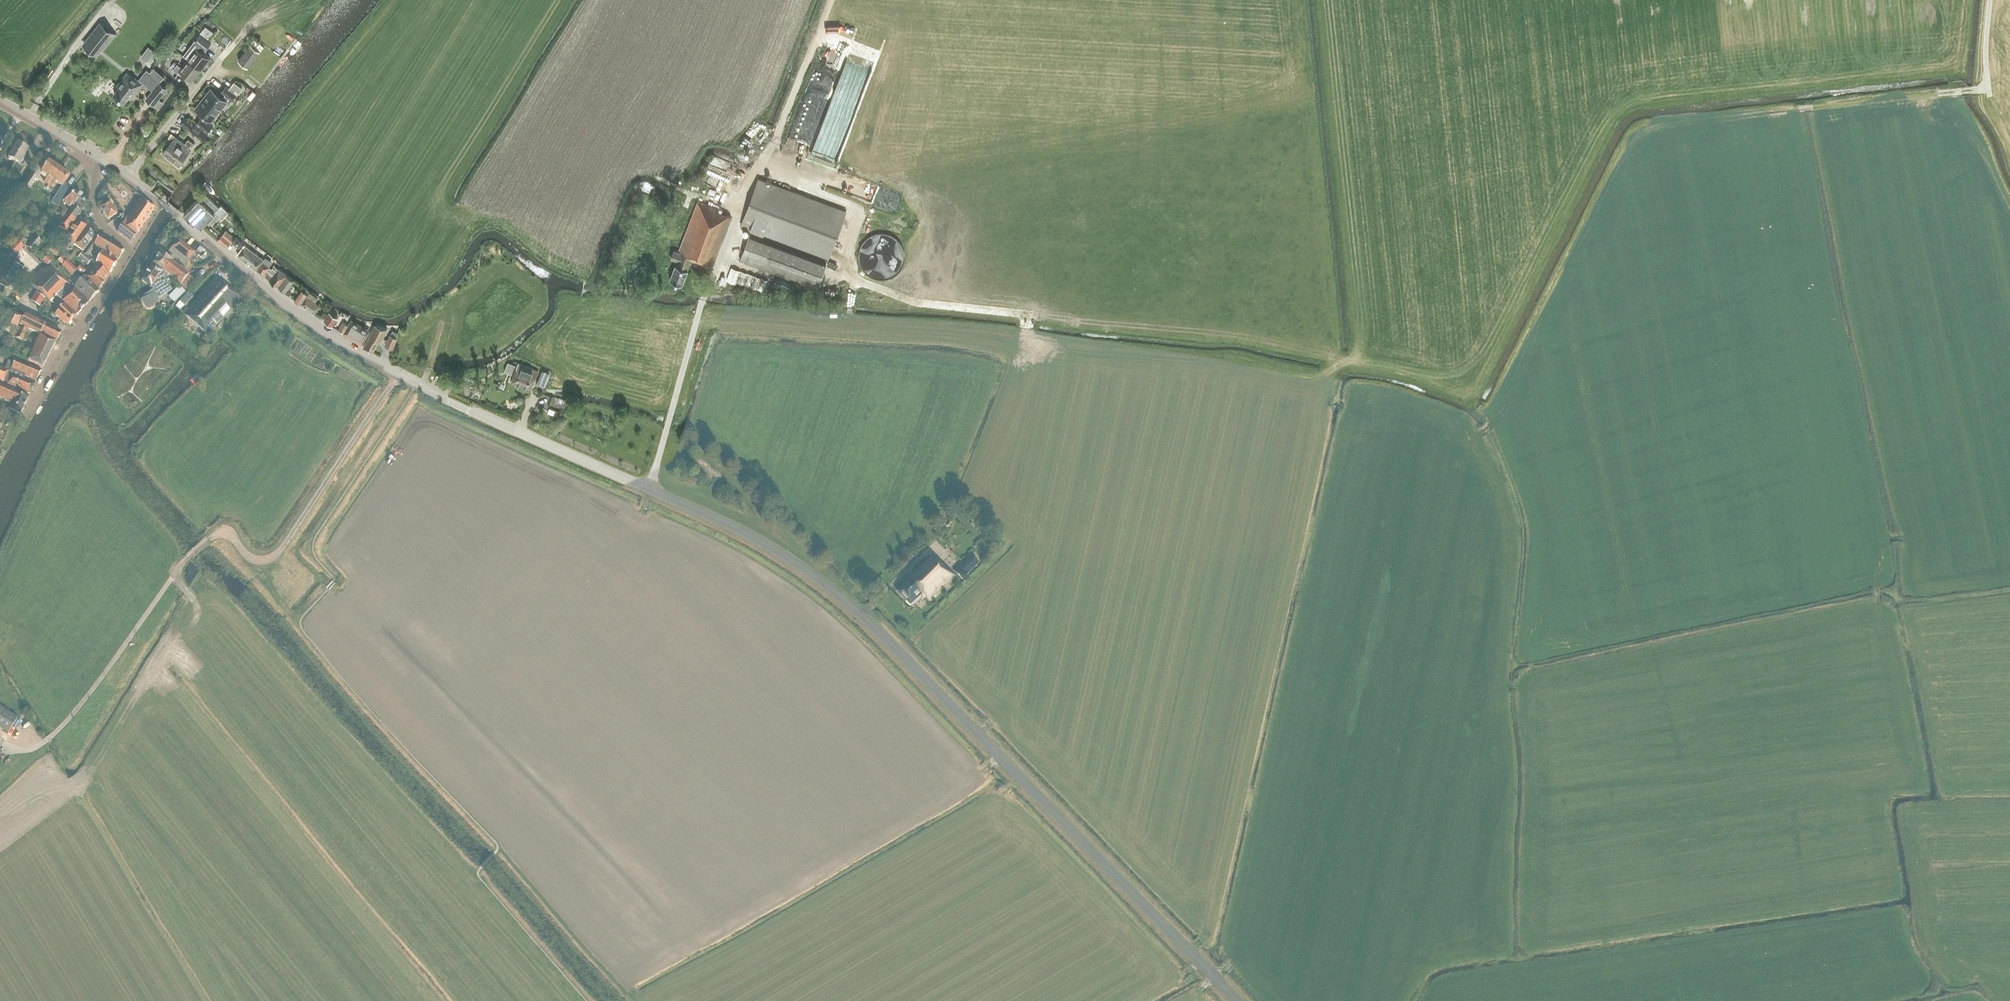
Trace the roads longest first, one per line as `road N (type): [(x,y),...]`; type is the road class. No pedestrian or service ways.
road 1 (tertiary): [(1233,1000),(888,642),(798,565),(375,363),(265,289),(129,177)]
road 2 (track): [(571,1000),(232,614),(193,594),(190,611),(99,770)]
road 3 (unclassified): [(27,415),(130,250),(101,231),(91,206),(93,154)]
road 4 (unclassified): [(129,177),(211,75)]

